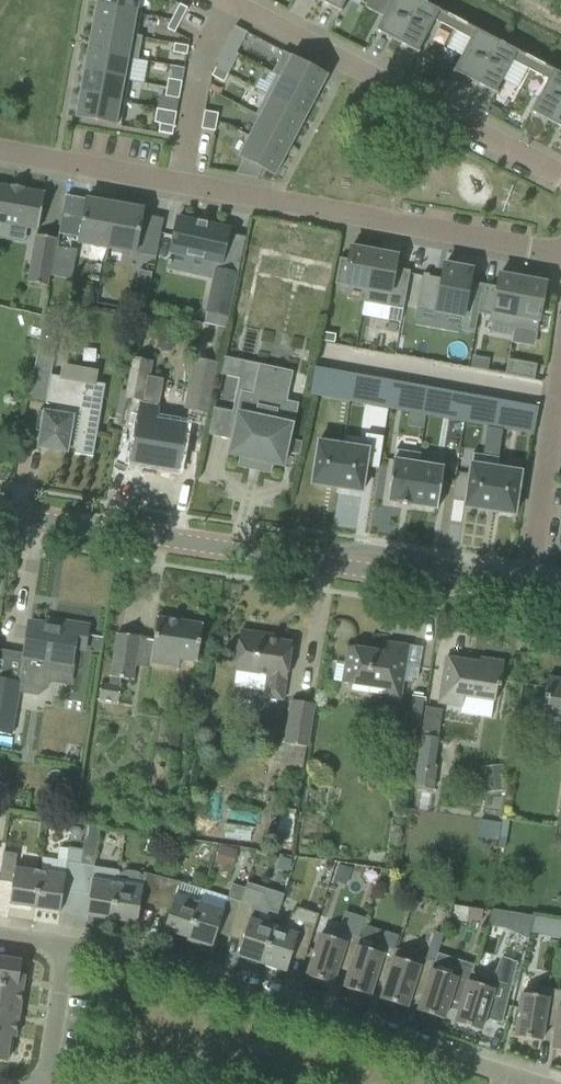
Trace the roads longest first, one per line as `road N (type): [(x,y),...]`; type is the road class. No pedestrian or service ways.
road 1 (residential): [(0,152),(560,250)]
road 2 (tertiary): [(529,595),(0,512)]
road 3 (residential): [(511,1083),(143,955),(61,940)]
road 4 (residential): [(223,0),(560,177)]
road 5 (residential): [(529,595),(560,378)]
road 6 (residential): [(46,1083),(61,940)]

